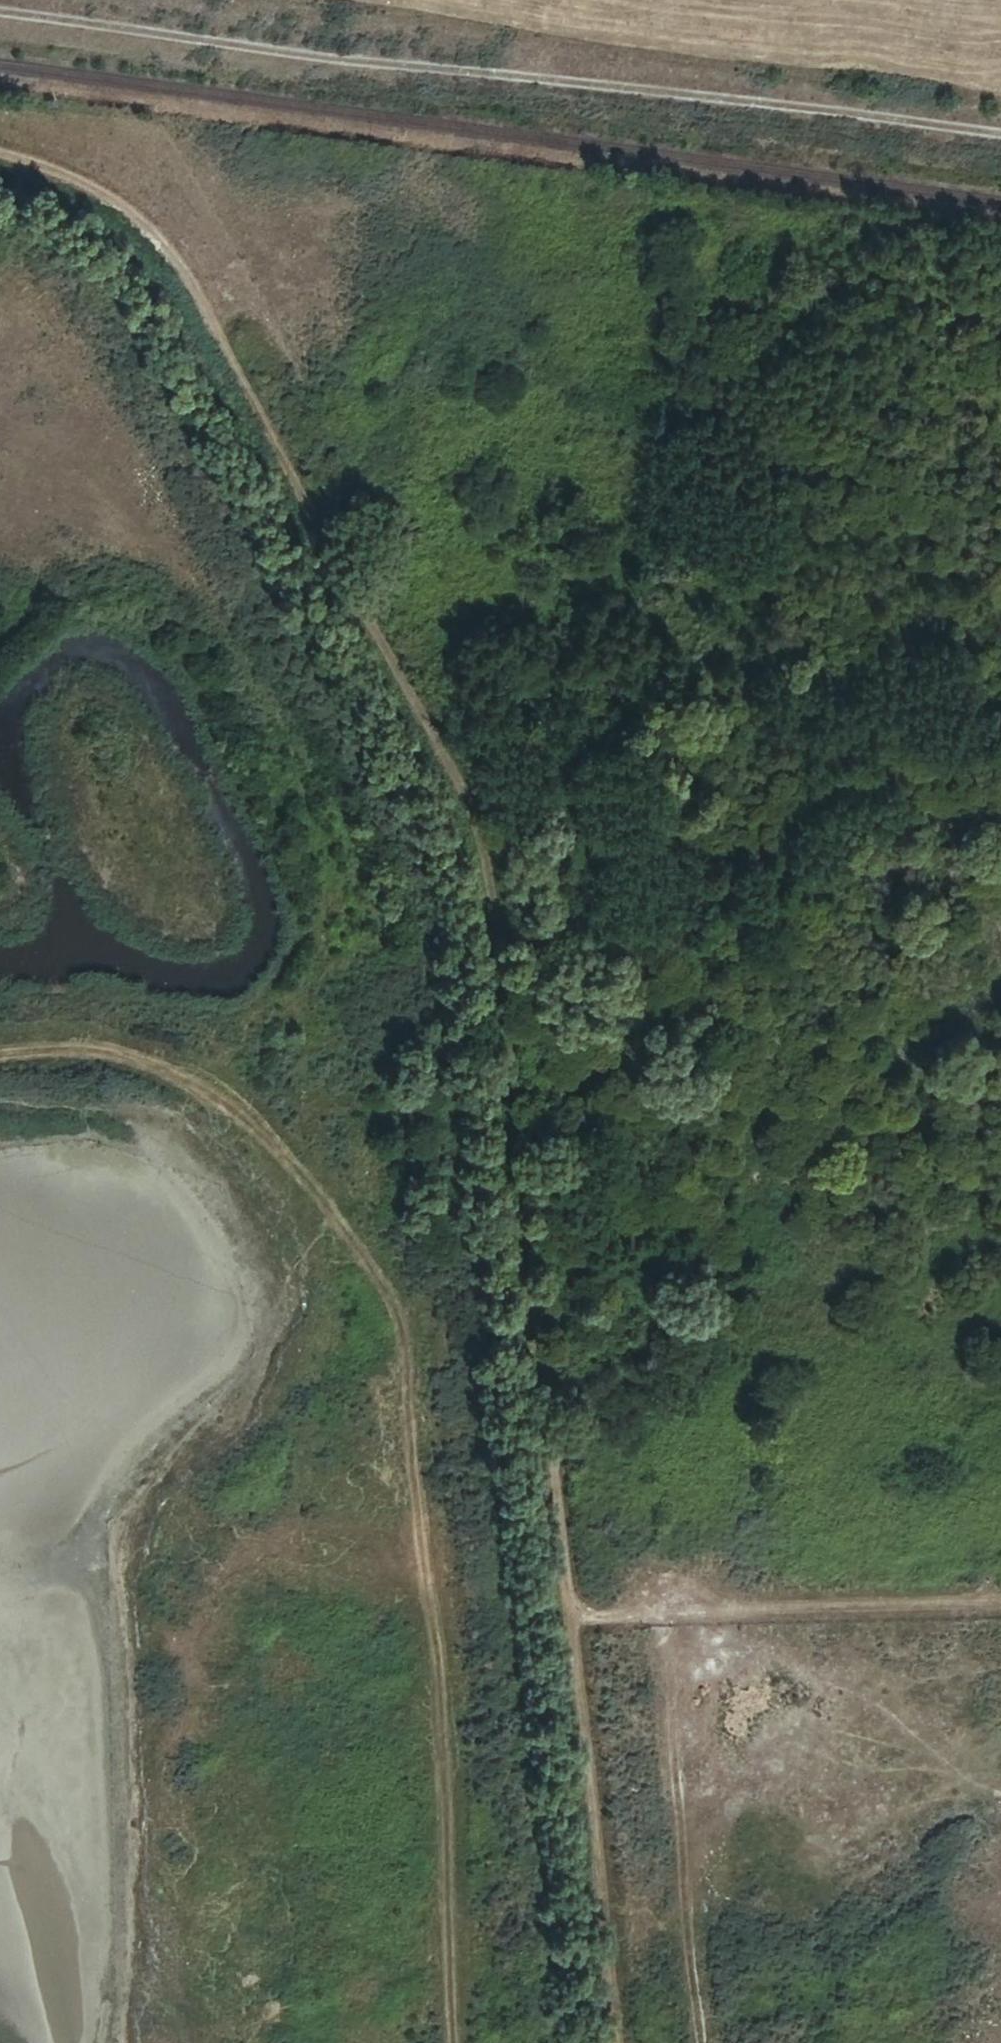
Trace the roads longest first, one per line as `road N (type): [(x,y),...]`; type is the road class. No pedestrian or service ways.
road 1 (track): [(0,158),(23,163),(128,231),(205,332),(330,548),(478,838),(615,2042)]
road 2 (track): [(1000,135),(0,13)]
road 3 (track): [(1000,1605),(873,1605),(706,1574),(684,1577),(656,1610),(571,1611)]

